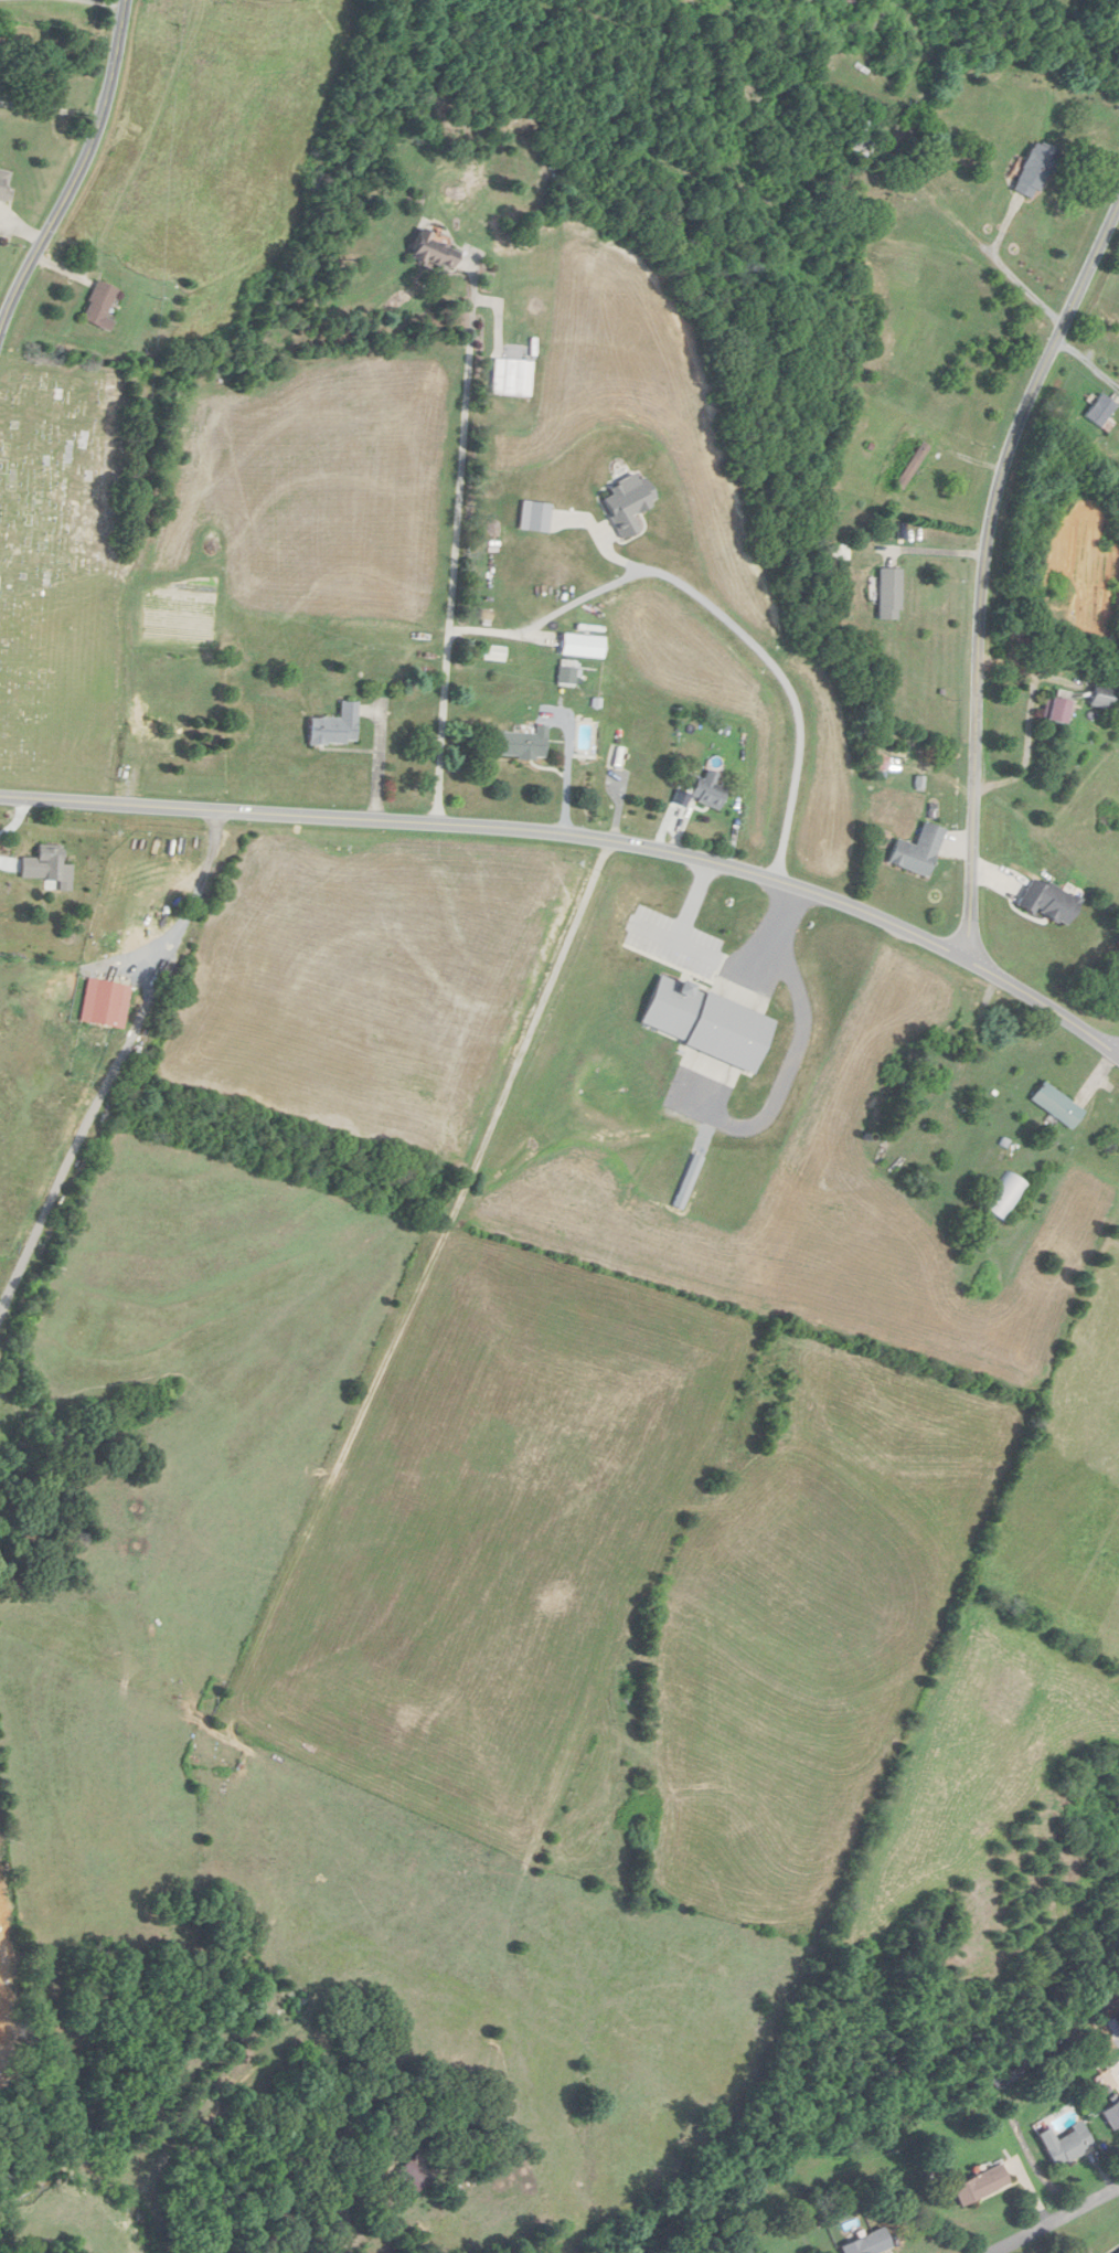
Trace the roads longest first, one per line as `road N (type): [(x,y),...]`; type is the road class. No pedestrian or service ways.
road 1 (tertiary): [(1118,1050),(895,924),(830,896),(662,849),(505,827),(0,795)]
road 2 (residential): [(963,957),(992,523),(1002,479),(1118,197)]
road 3 (residential): [(0,331),(89,151),(126,0)]
road 4 (residential): [(1118,2187),(999,2252)]

